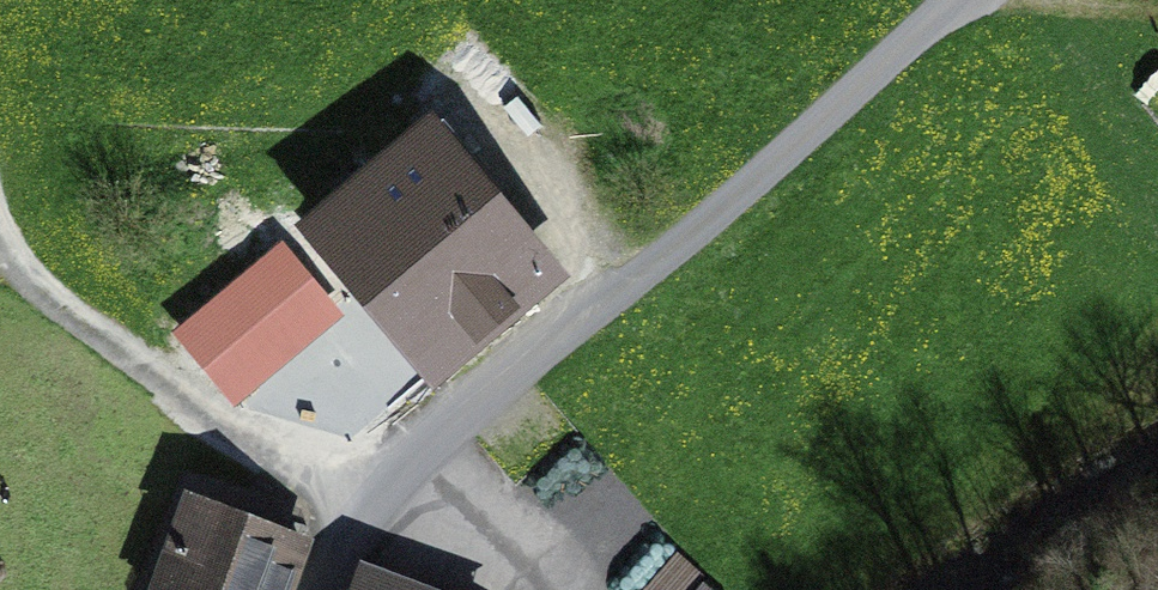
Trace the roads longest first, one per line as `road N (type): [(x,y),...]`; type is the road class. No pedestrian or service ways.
road 1 (unclassified): [(328,589),(388,492),(978,0)]
road 2 (track): [(388,492),(322,484),(81,329),(0,261)]

